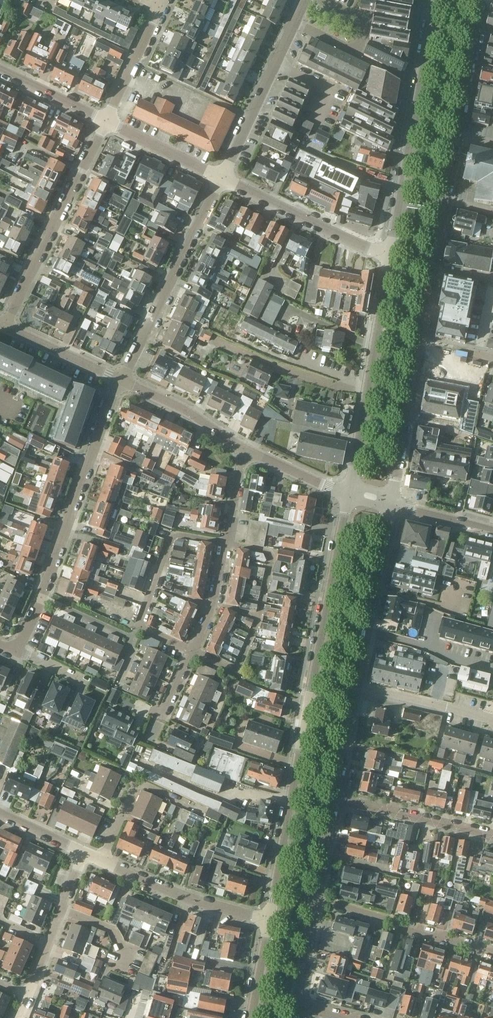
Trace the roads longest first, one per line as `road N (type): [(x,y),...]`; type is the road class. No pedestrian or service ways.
road 1 (unclassified): [(391,506),(482,0)]
road 2 (residential): [(270,920),(349,496)]
road 3 (residential): [(390,258),(435,0)]
road 4 (residential): [(349,496),(390,258)]
road 5 (residential): [(44,598),(120,380)]
road 6 (residential): [(6,327),(107,122)]
road 7 (residential): [(120,380),(222,178)]
road 8 (residential): [(193,653),(239,675),(260,619),(271,554),(229,544)]
road 9 (residential): [(270,920),(191,902),(85,853)]
road 10 (residential): [(222,178),(308,0)]
road 11 (residential): [(390,258),(222,178)]
road 12 (residential): [(317,902),(492,954)]
road 13 (residential): [(492,838),(336,799)]
road 14 (residential): [(229,544),(174,534),(140,628)]
road 15 (residential): [(85,853),(28,995)]
road 16 (residential): [(247,449),(120,380)]
road 17 (residential): [(492,724),(357,689)]
road 18 (residential): [(107,122),(161,6)]
road 19 (residential): [(222,178),(107,122)]
road 20 (residential): [(391,506),(369,630)]
road 21 (residential): [(120,380),(6,327)]

